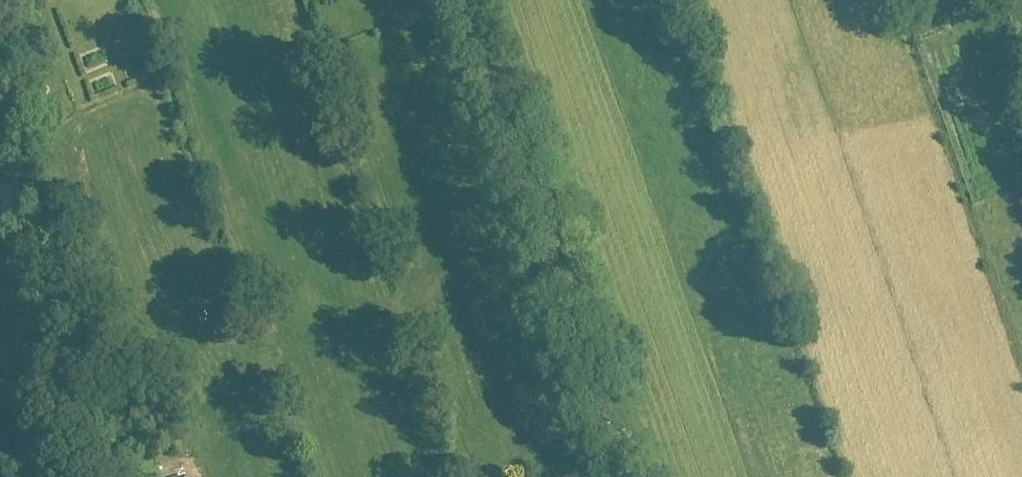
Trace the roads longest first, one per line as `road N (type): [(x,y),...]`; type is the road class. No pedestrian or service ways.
road 1 (unclassified): [(625,476),(455,0)]

